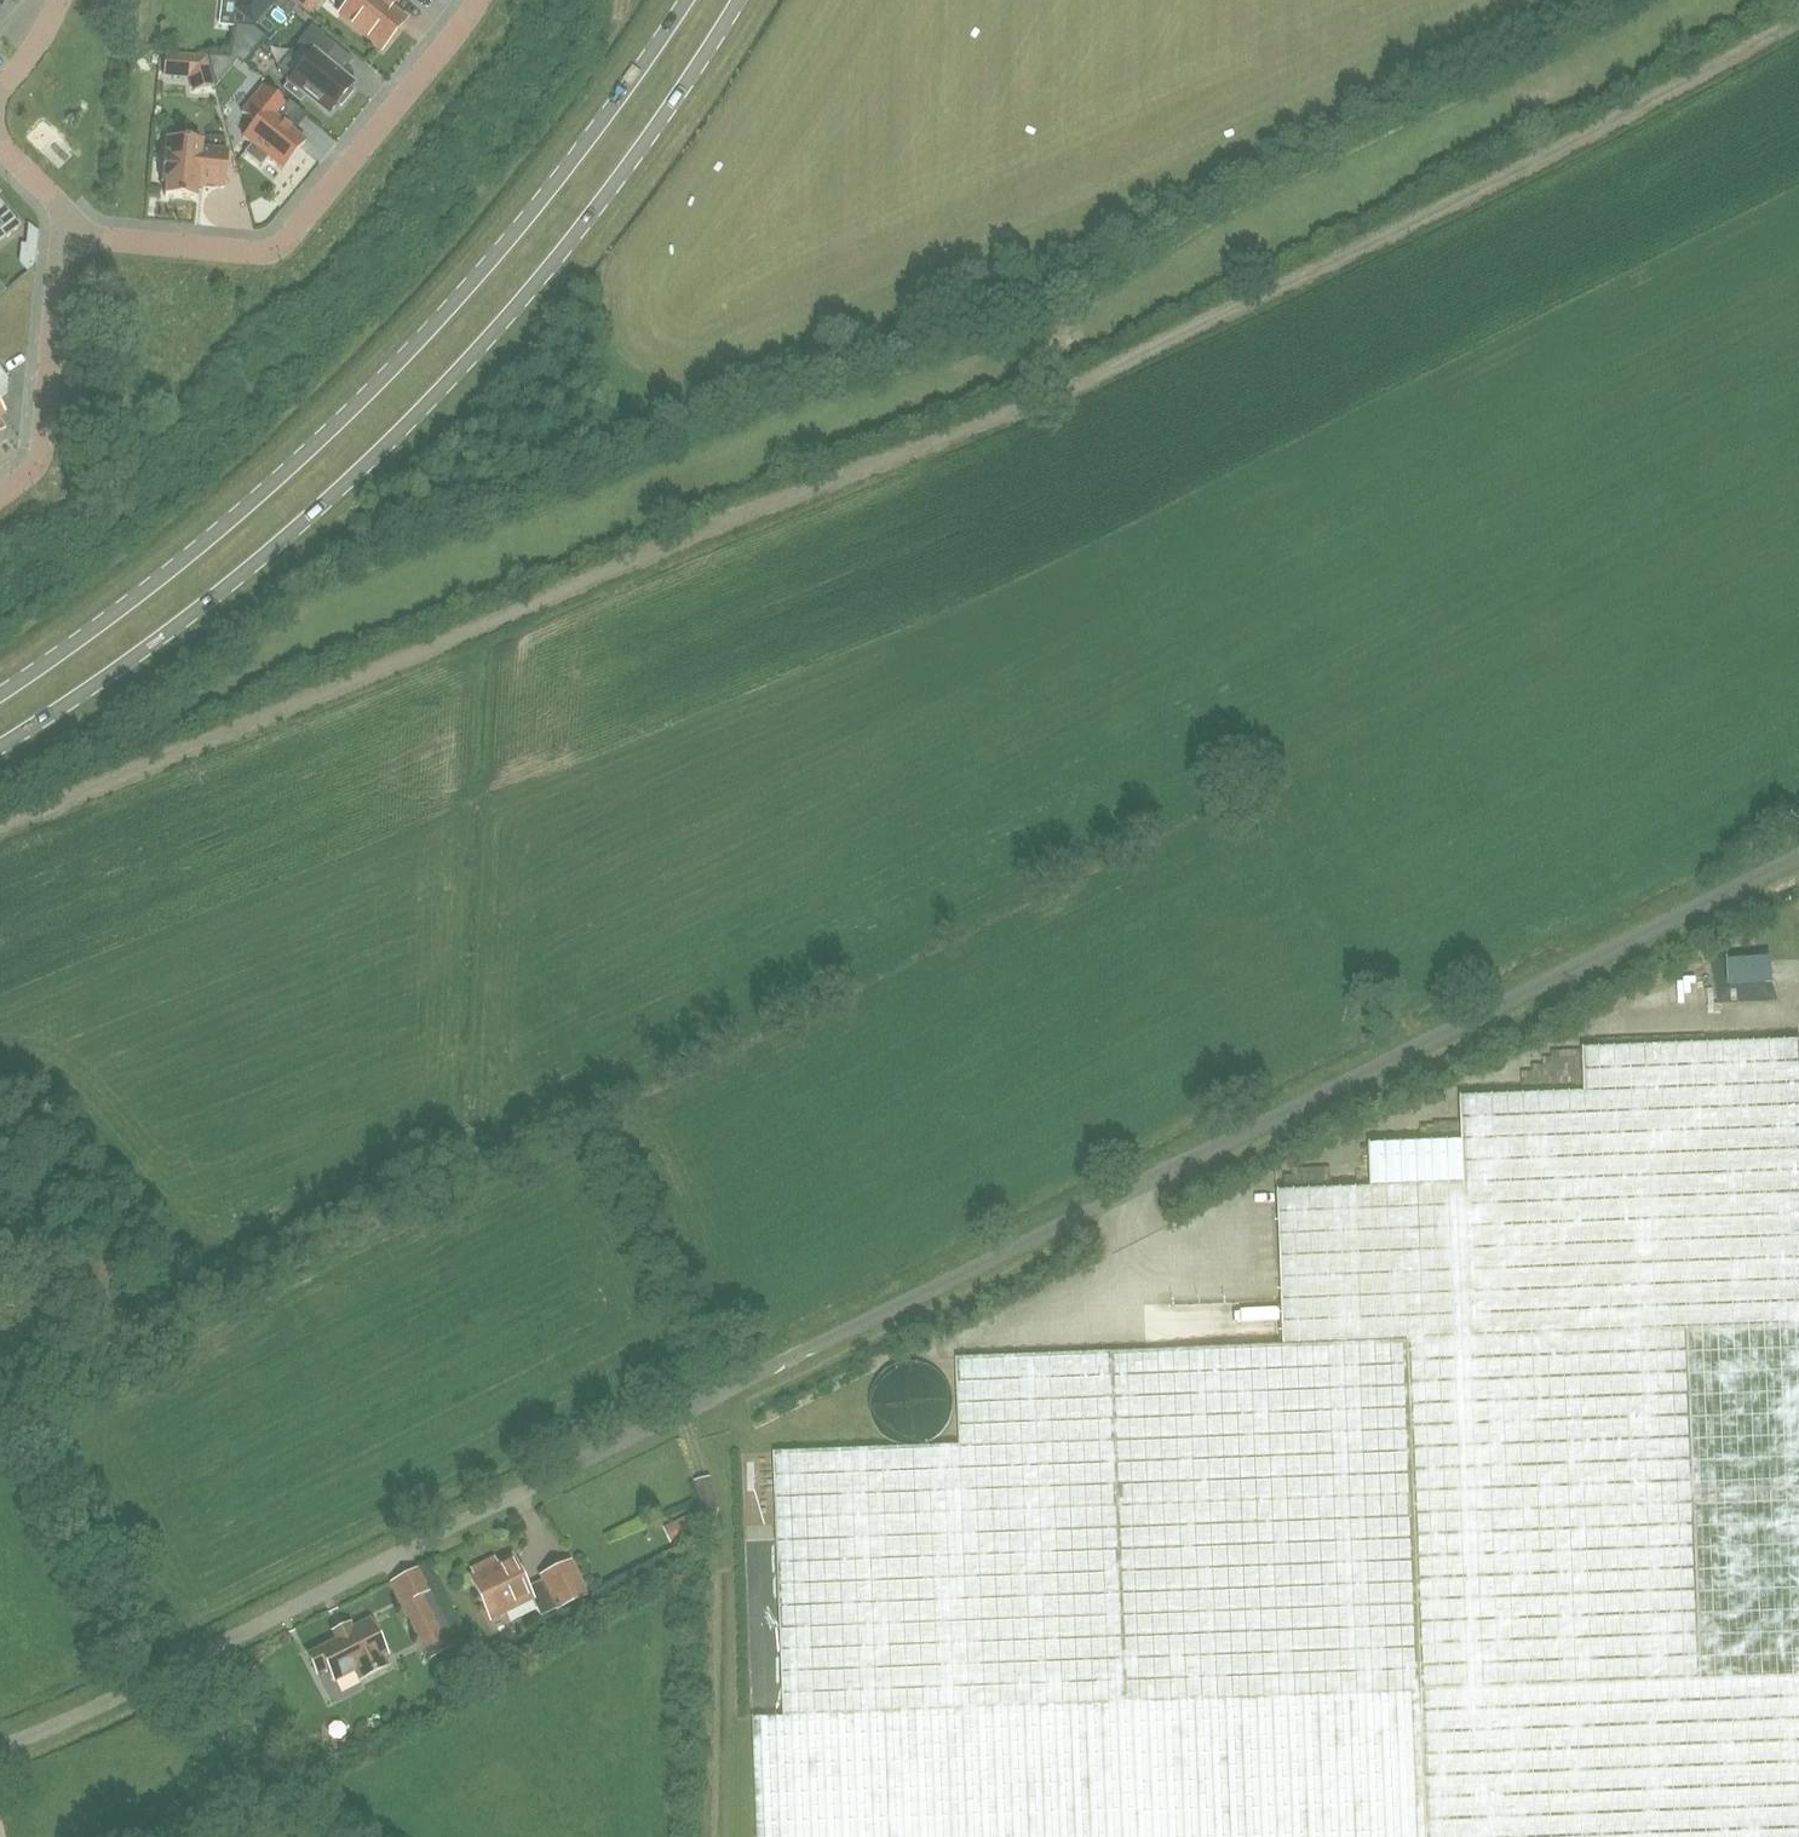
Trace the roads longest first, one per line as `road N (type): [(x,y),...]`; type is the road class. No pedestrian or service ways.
road 1 (unclassified): [(0,1739),(153,1677),(762,1367),(1798,859)]
road 2 (primary): [(0,750),(216,598),(448,385),(629,169),(742,0)]
road 3 (primary): [(686,0),(529,217),(347,415),(178,566),(0,695)]
road 4 (residential): [(60,236),(254,253),(276,248),(478,0)]
road 5 (residential): [(60,236),(40,449),(29,475),(0,497)]

